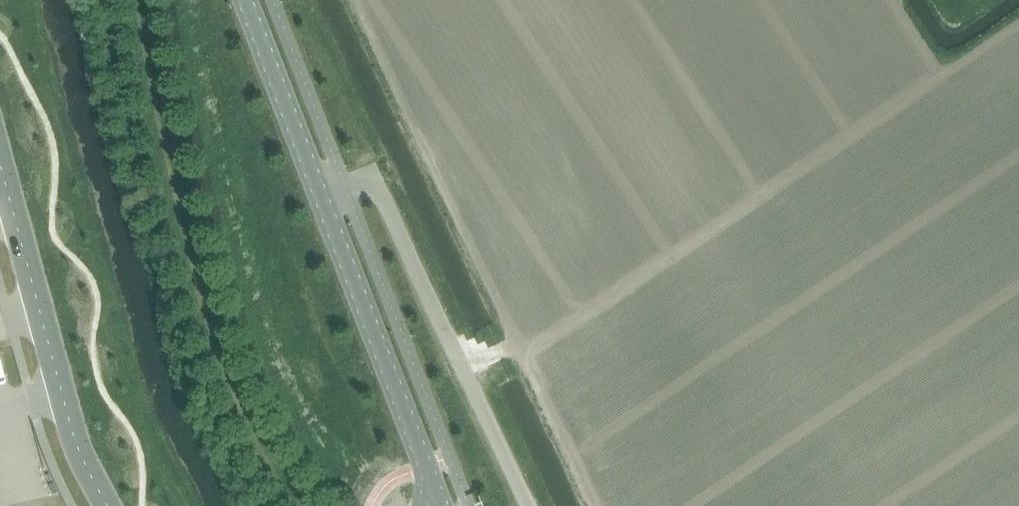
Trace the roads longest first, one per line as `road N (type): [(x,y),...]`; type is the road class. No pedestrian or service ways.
road 1 (tertiary): [(440,505),(245,0)]
road 2 (unclassified): [(108,505),(77,446),(0,164)]

